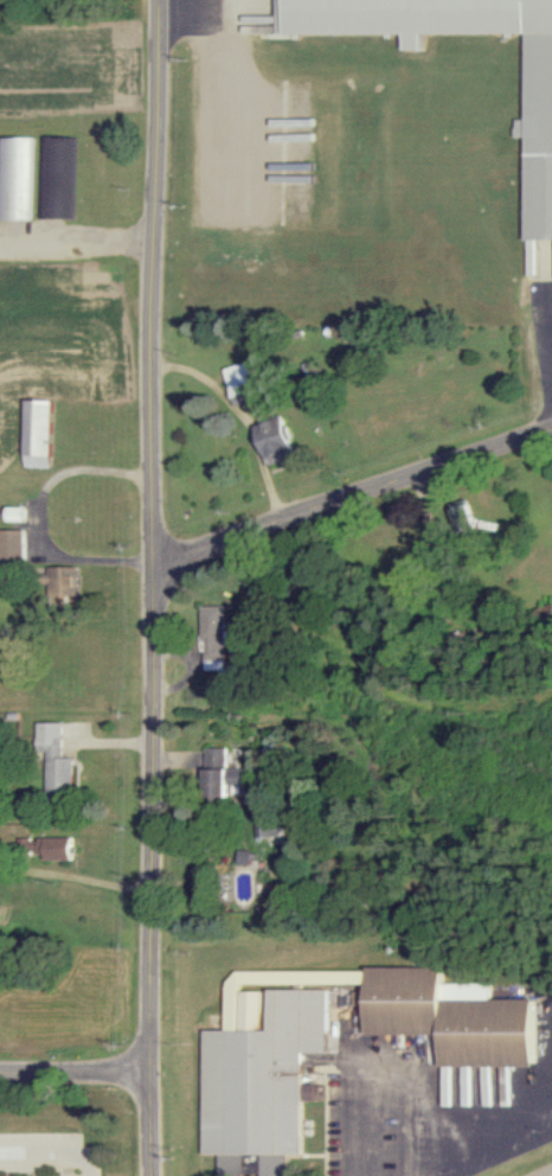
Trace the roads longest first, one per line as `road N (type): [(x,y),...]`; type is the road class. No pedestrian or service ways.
road 1 (tertiary): [(148,1175),(155,0)]
road 2 (tertiary): [(551,430),(149,570)]
road 3 (tertiary): [(0,1071),(149,1069)]

